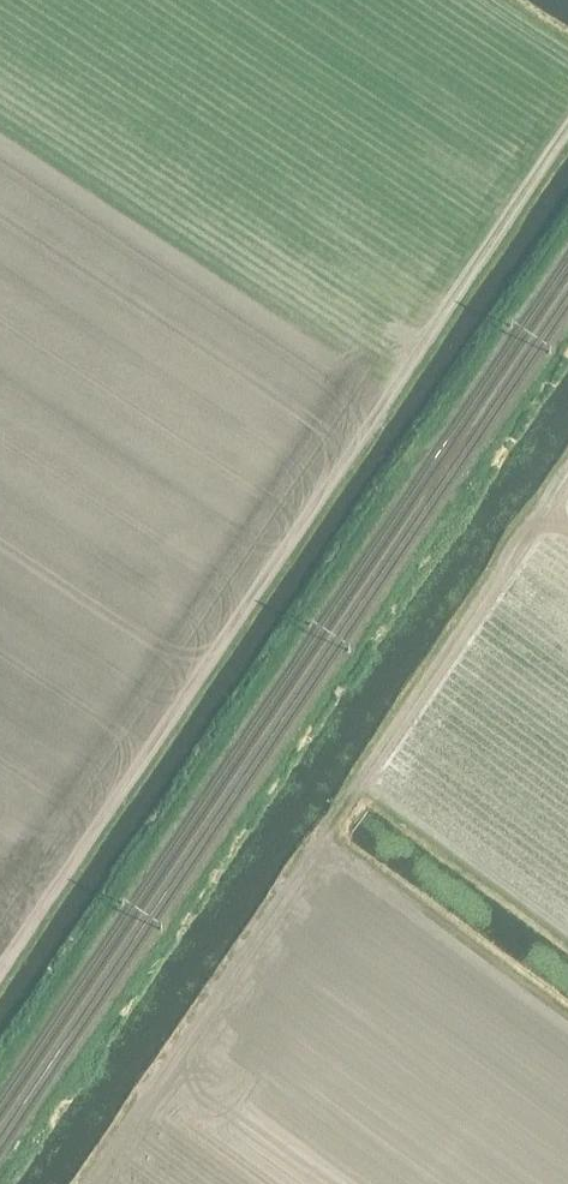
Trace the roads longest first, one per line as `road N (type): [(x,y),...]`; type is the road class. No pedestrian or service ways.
road 1 (track): [(567,119),(0,963)]
road 2 (track): [(93,1183),(535,523),(567,547)]

